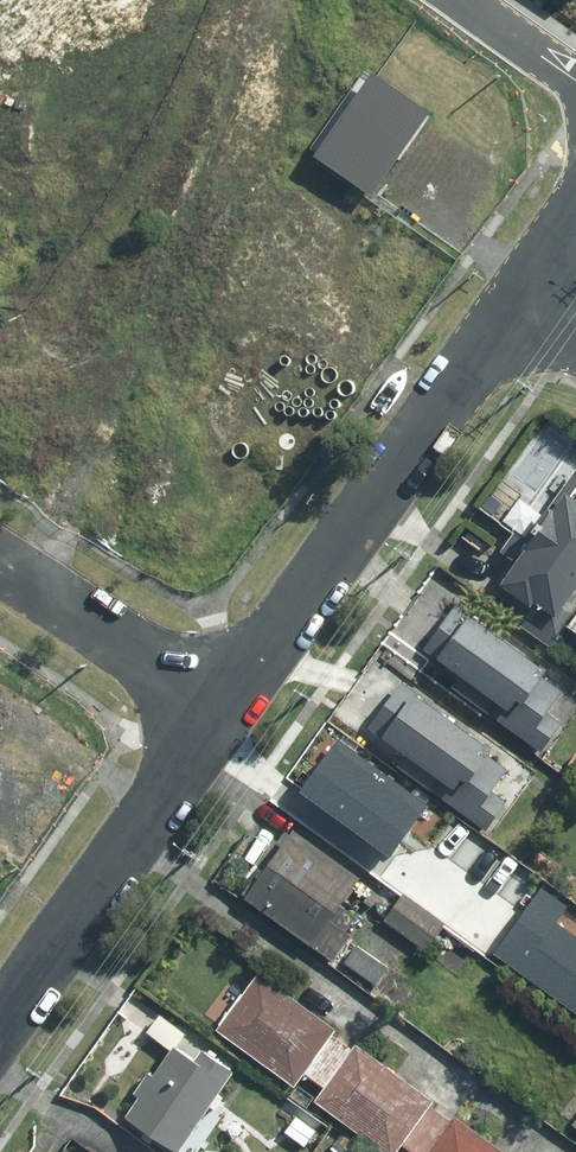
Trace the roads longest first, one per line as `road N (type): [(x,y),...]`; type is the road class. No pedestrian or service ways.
road 1 (residential): [(223,708),(522,288)]
road 2 (residential): [(0,1022),(223,708)]
road 3 (residential): [(0,560),(223,708)]
road 4 (residential): [(575,80),(464,0)]

